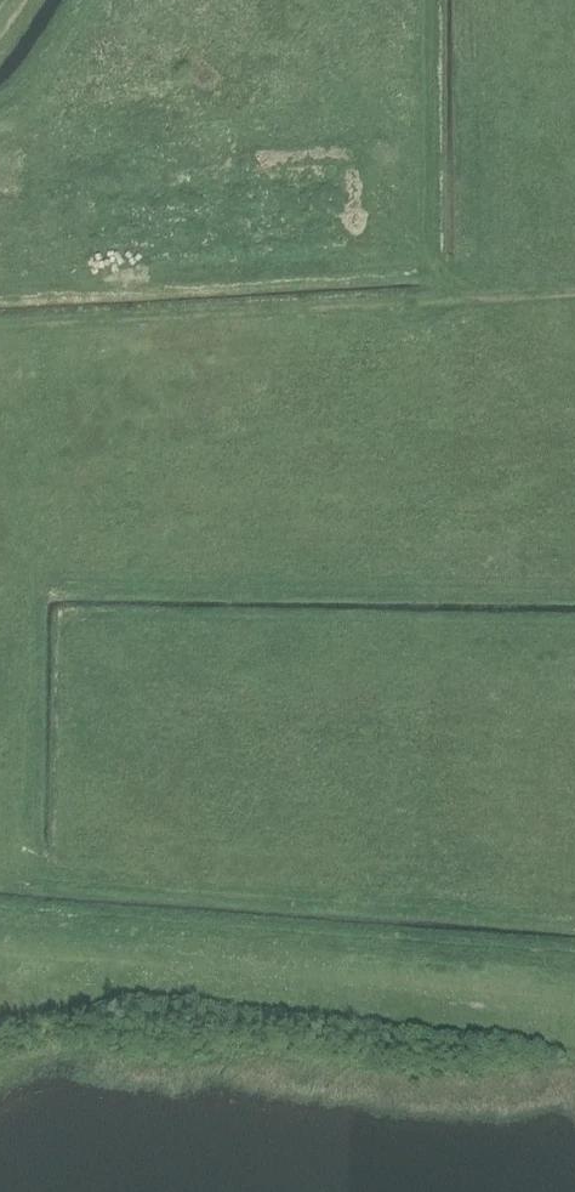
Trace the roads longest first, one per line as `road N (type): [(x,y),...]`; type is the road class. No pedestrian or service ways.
road 1 (track): [(574,292),(0,325)]

